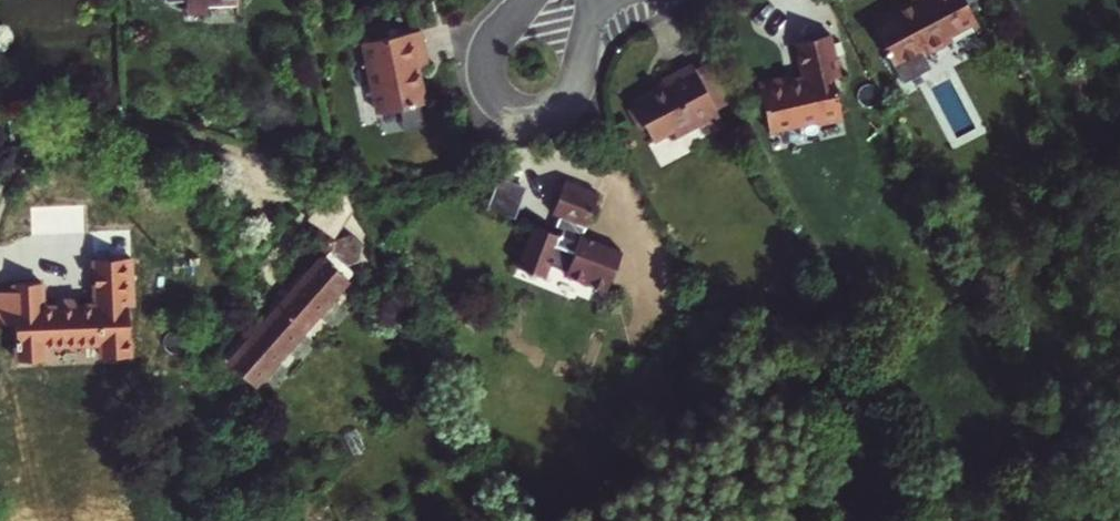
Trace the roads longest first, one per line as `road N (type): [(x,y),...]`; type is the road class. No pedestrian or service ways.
road 1 (residential): [(531,0),(497,37),(486,67),(495,96),(536,115),(574,92),(591,31),(617,0)]

